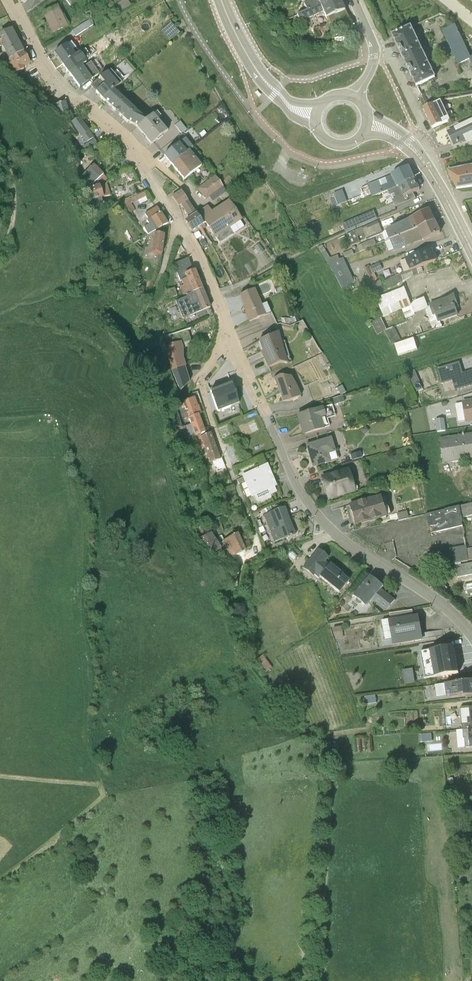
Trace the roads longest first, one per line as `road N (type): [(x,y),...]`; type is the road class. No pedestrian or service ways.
road 1 (residential): [(265,417),(322,515),(440,600),(471,634)]
road 2 (residential): [(9,0),(49,78),(106,122),(135,159)]
road 3 (residential): [(223,325),(202,386),(248,516)]

